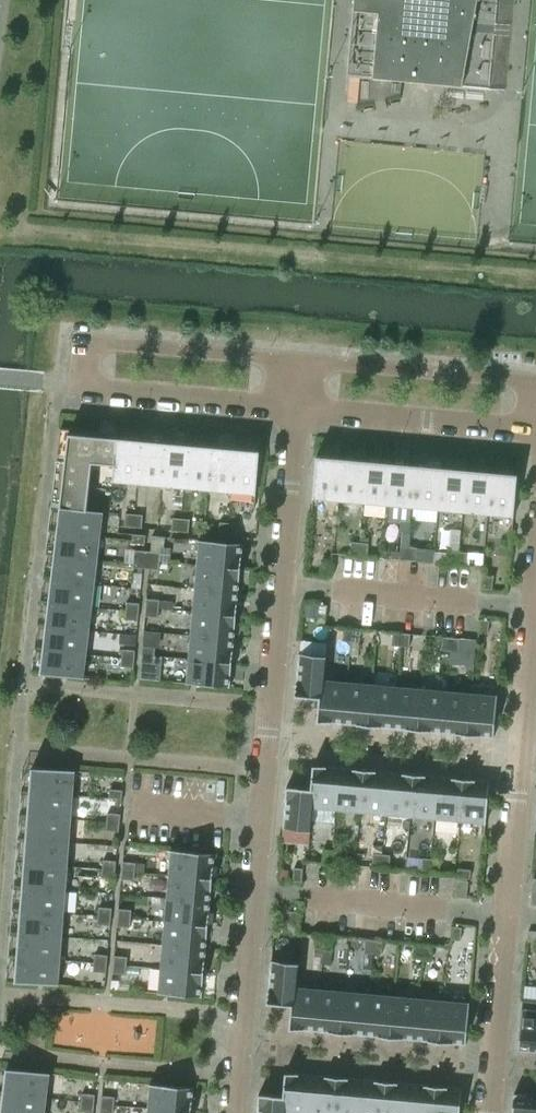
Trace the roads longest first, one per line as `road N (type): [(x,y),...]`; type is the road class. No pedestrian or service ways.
road 1 (residential): [(302,360),(93,341),(89,385),(298,404)]
road 2 (residential): [(533,607),(506,915)]
road 3 (residential): [(282,585),(254,891)]
road 4 (residential): [(506,915),(254,891)]
road 5 (residential): [(282,585),(533,607)]
road 6 (residential): [(298,404),(535,426)]
road 7 (residential): [(535,381),(302,360)]
road 8 (residential): [(254,891),(235,1112)]
road 9 (residential): [(506,915),(488,1112)]
road 10 (residential): [(298,404),(282,585)]

